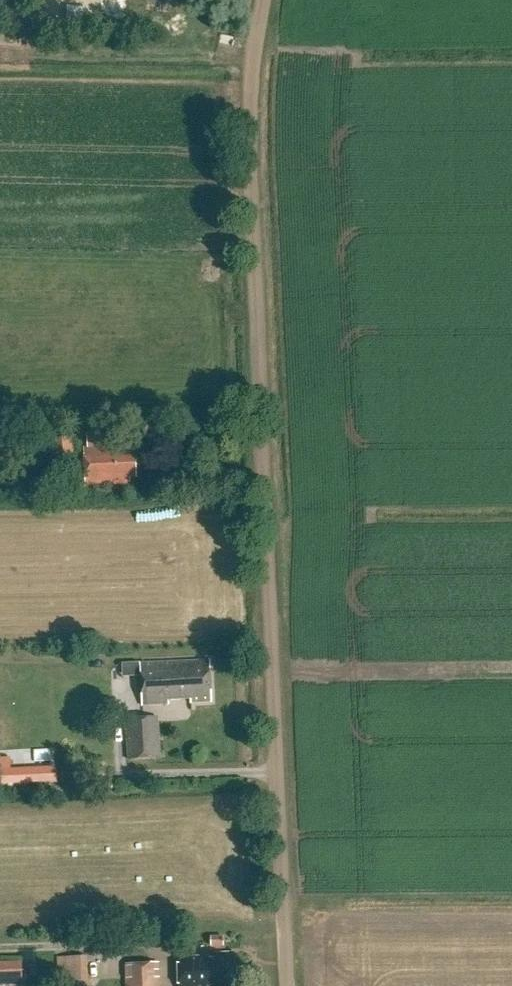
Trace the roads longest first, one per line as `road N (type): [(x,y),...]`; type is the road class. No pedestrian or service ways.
road 1 (unclassified): [(257,0),(248,37),(285,985)]

